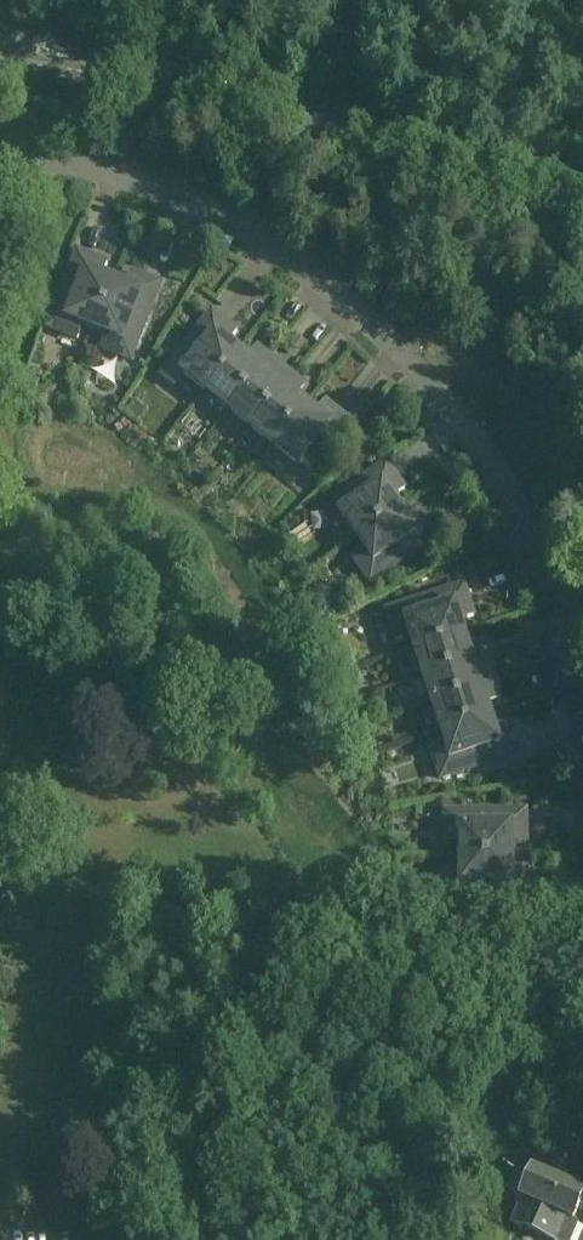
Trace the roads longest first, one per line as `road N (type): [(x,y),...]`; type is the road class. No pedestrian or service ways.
road 1 (residential): [(0,149),(177,193),(287,253),(429,379),(582,606)]
road 2 (secondary): [(582,196),(0,39)]

